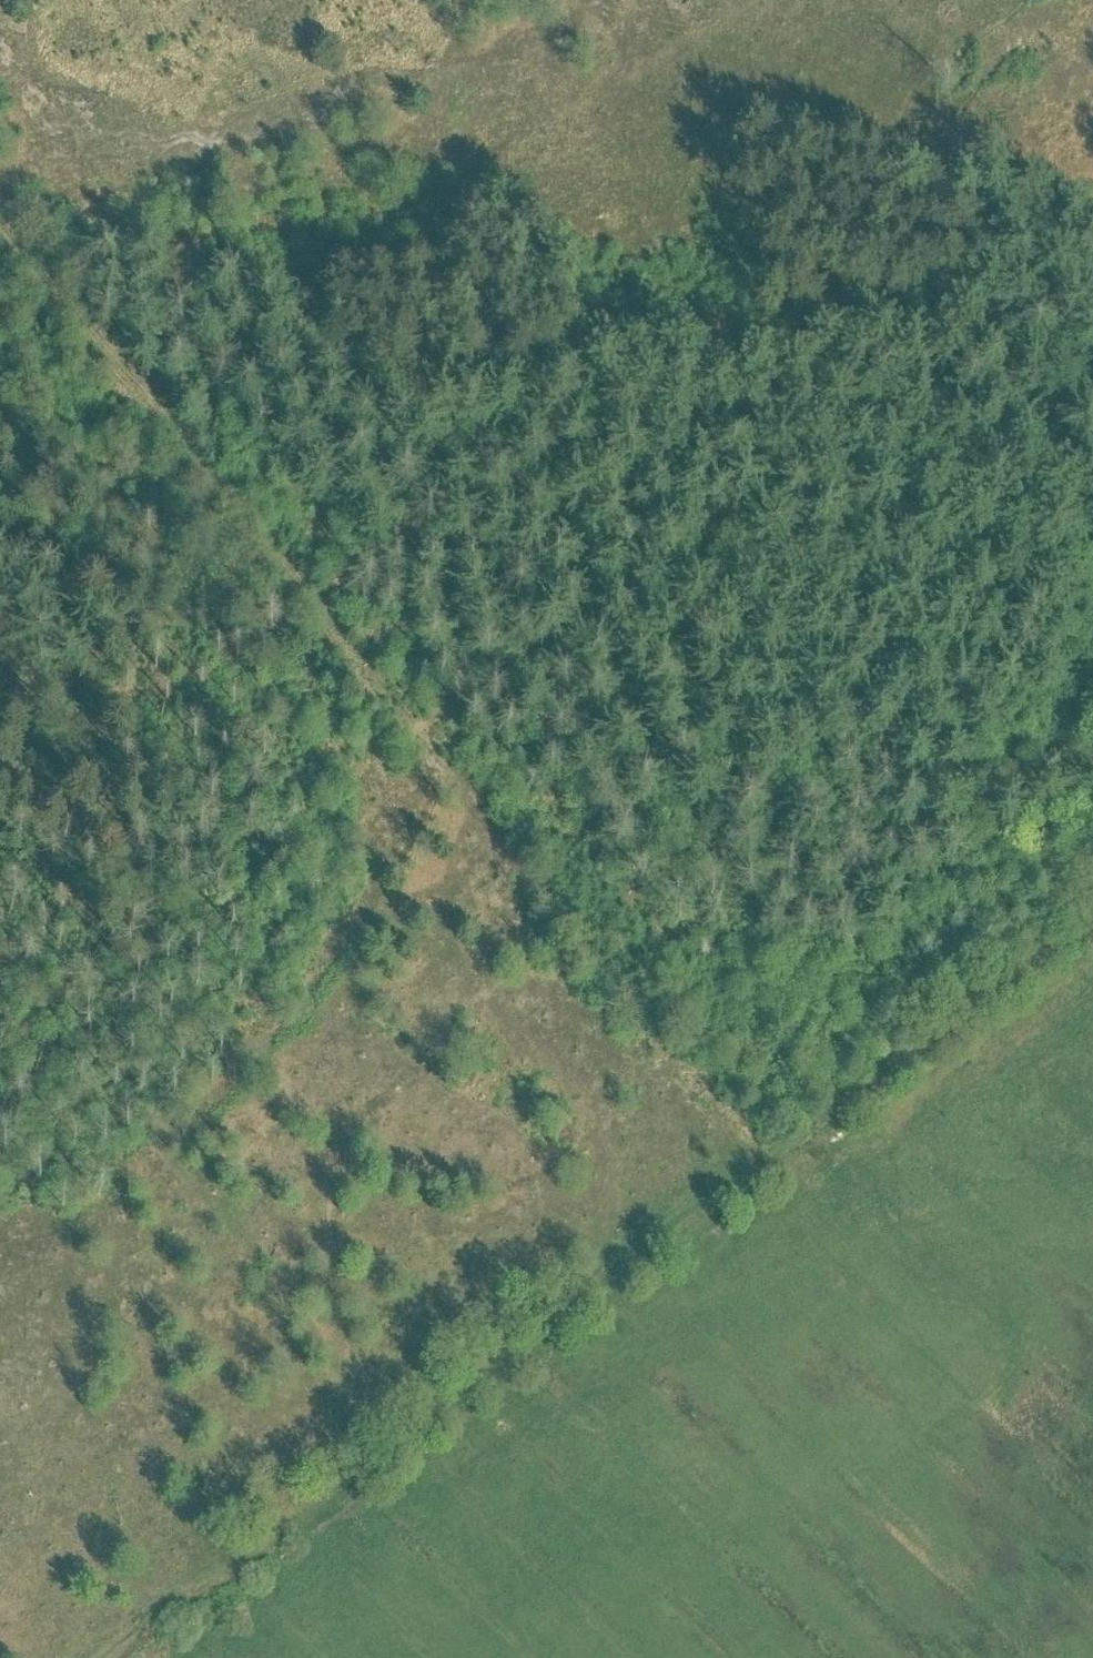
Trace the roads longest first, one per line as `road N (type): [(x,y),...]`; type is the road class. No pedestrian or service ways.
road 1 (track): [(1092,916),(103,1657)]
road 2 (track): [(412,735),(207,778),(149,762),(43,702),(0,697)]

